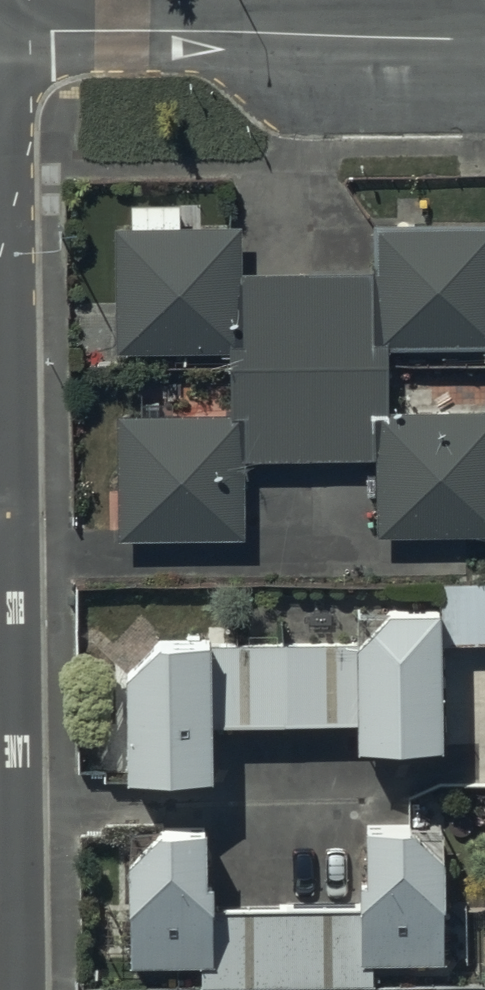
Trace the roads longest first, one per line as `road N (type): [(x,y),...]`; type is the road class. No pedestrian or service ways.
road 1 (unclassified): [(484,33),(0,33)]

